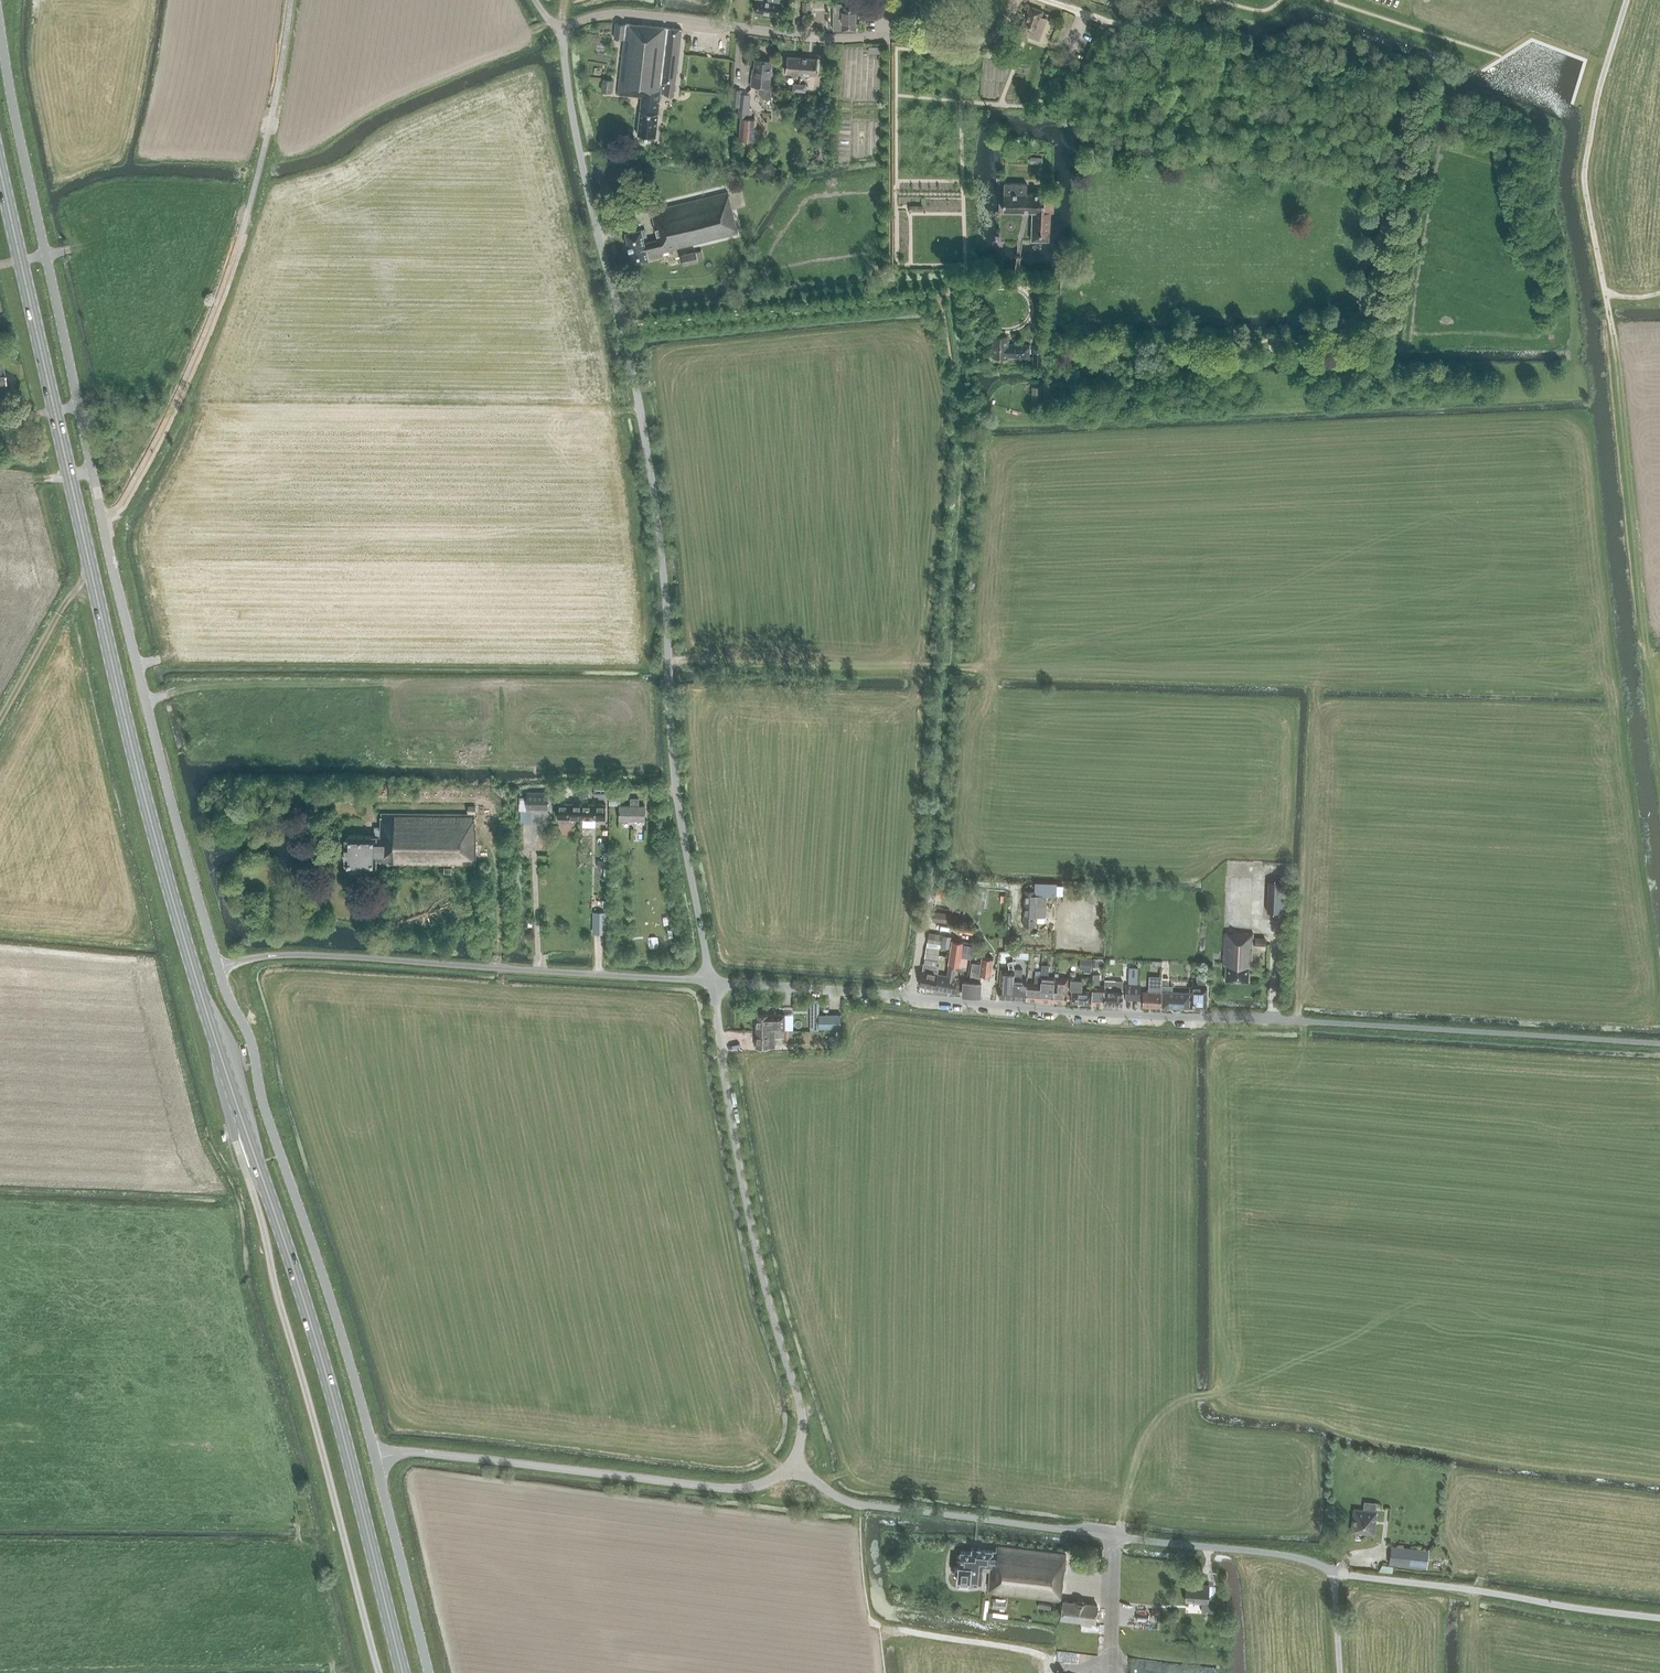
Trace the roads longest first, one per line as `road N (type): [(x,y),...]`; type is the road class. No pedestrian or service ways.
road 1 (primary): [(402,1672),(305,1307),(174,906),(69,476)]
road 2 (unclassified): [(711,981),(674,777),(648,464),(573,122),(562,26)]
road 3 (unclassified): [(1659,1043),(711,981)]
road 4 (unclassified): [(1659,1618),(1334,1573),(1269,1553),(850,1502),(791,1464)]
road 5 (unclassified): [(375,1456),(262,1102),(251,1044),(218,968)]
road 6 (unclassified): [(218,968),(92,471)]
road 7 (unclassified): [(711,981),(309,955),(218,968)]
road 8 (unclassified): [(791,1464),(802,1414),(751,1228),(711,981)]
road 9 (unclassified): [(92,471),(0,29)]
road 10 (unclassified): [(791,1464),(740,1489),(414,1451),(375,1456)]
road 11 (track): [(1114,24),(1427,75),(1444,84),(1438,142)]
road 12 (unclassified): [(895,36),(801,36),(620,13),(562,26)]
road 13 (primary): [(69,476),(0,172)]
road 14 (track): [(977,667),(668,661)]
road 15 (track): [(1605,293),(1584,178),(1626,0)]
road 16 (unclassified): [(428,1672),(375,1456)]
road 17 (track): [(1084,1672),(1055,1668),(1031,1651),(880,1627)]
road 18 (track): [(0,719),(68,594)]
road 19 (unclassified): [(1016,0),(987,40),(895,36)]

